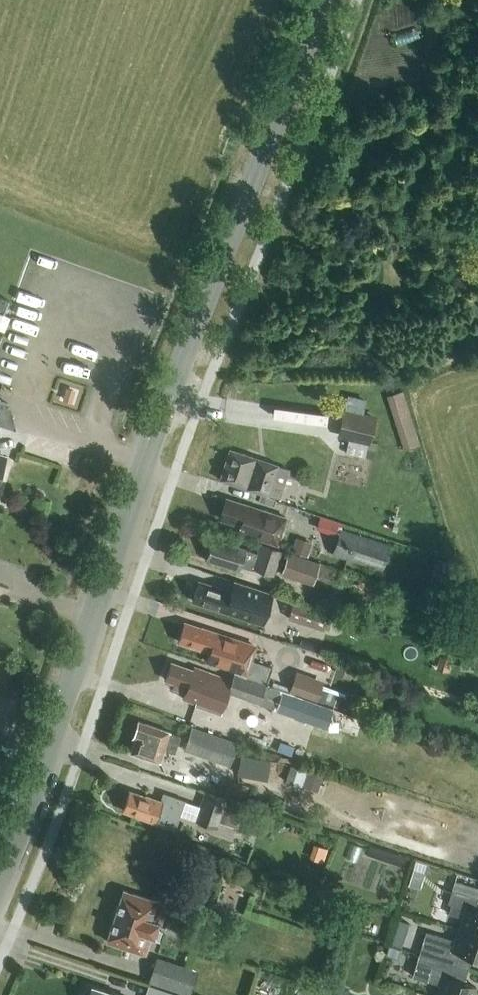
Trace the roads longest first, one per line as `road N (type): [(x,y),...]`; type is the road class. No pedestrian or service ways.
road 1 (secondary): [(0,875),(165,404),(318,0)]

